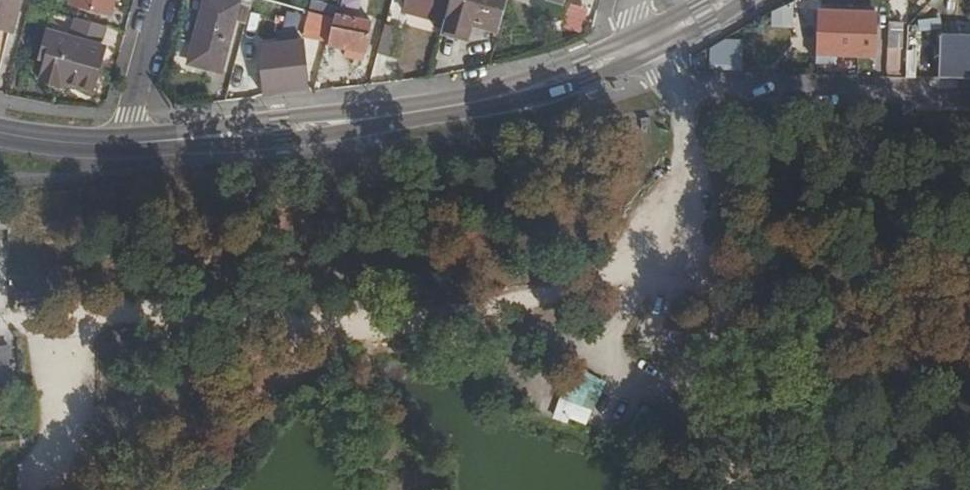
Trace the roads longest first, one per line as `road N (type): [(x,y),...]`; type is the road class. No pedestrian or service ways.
road 1 (track): [(0,329),(61,322),(540,317),(609,354),(683,241),(679,86)]
road 2 (secondary): [(625,52),(529,89),(433,113),(132,146)]
road 3 (residential): [(625,52),(679,86),(969,111)]
road 4 (track): [(50,478),(61,322)]
road 5 (residential): [(167,0),(132,146)]
road 6 (secondary): [(132,146),(0,133)]

